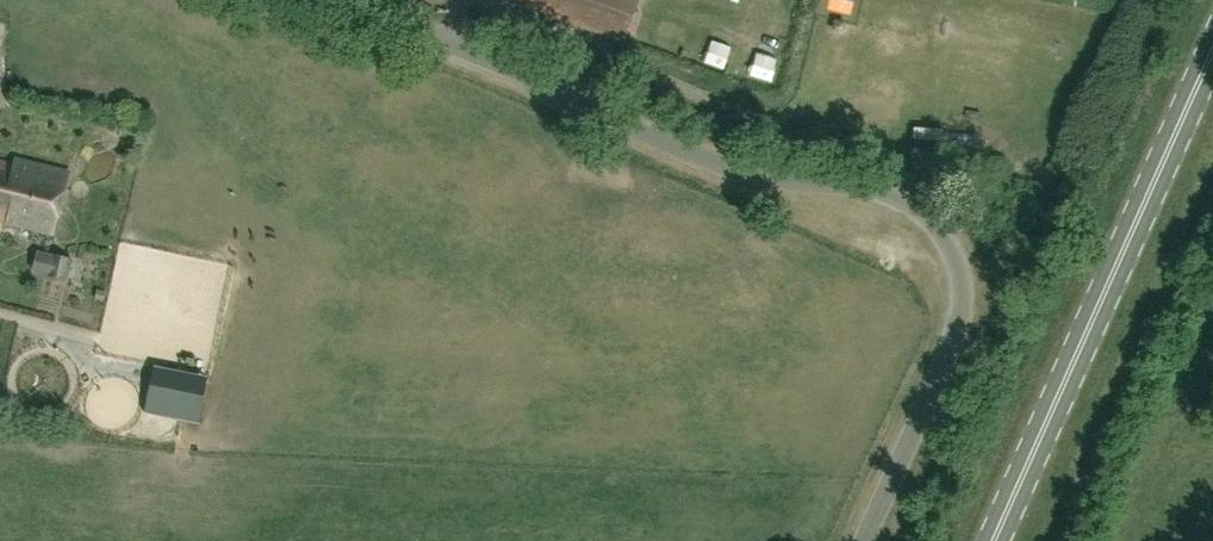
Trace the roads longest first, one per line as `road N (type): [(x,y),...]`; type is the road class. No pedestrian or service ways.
road 1 (unclassified): [(862,540),(950,347),(963,286),(947,235),(928,213),(889,192),(764,177),(661,141),(334,0)]
road 2 (primary): [(996,540),(1212,49)]

